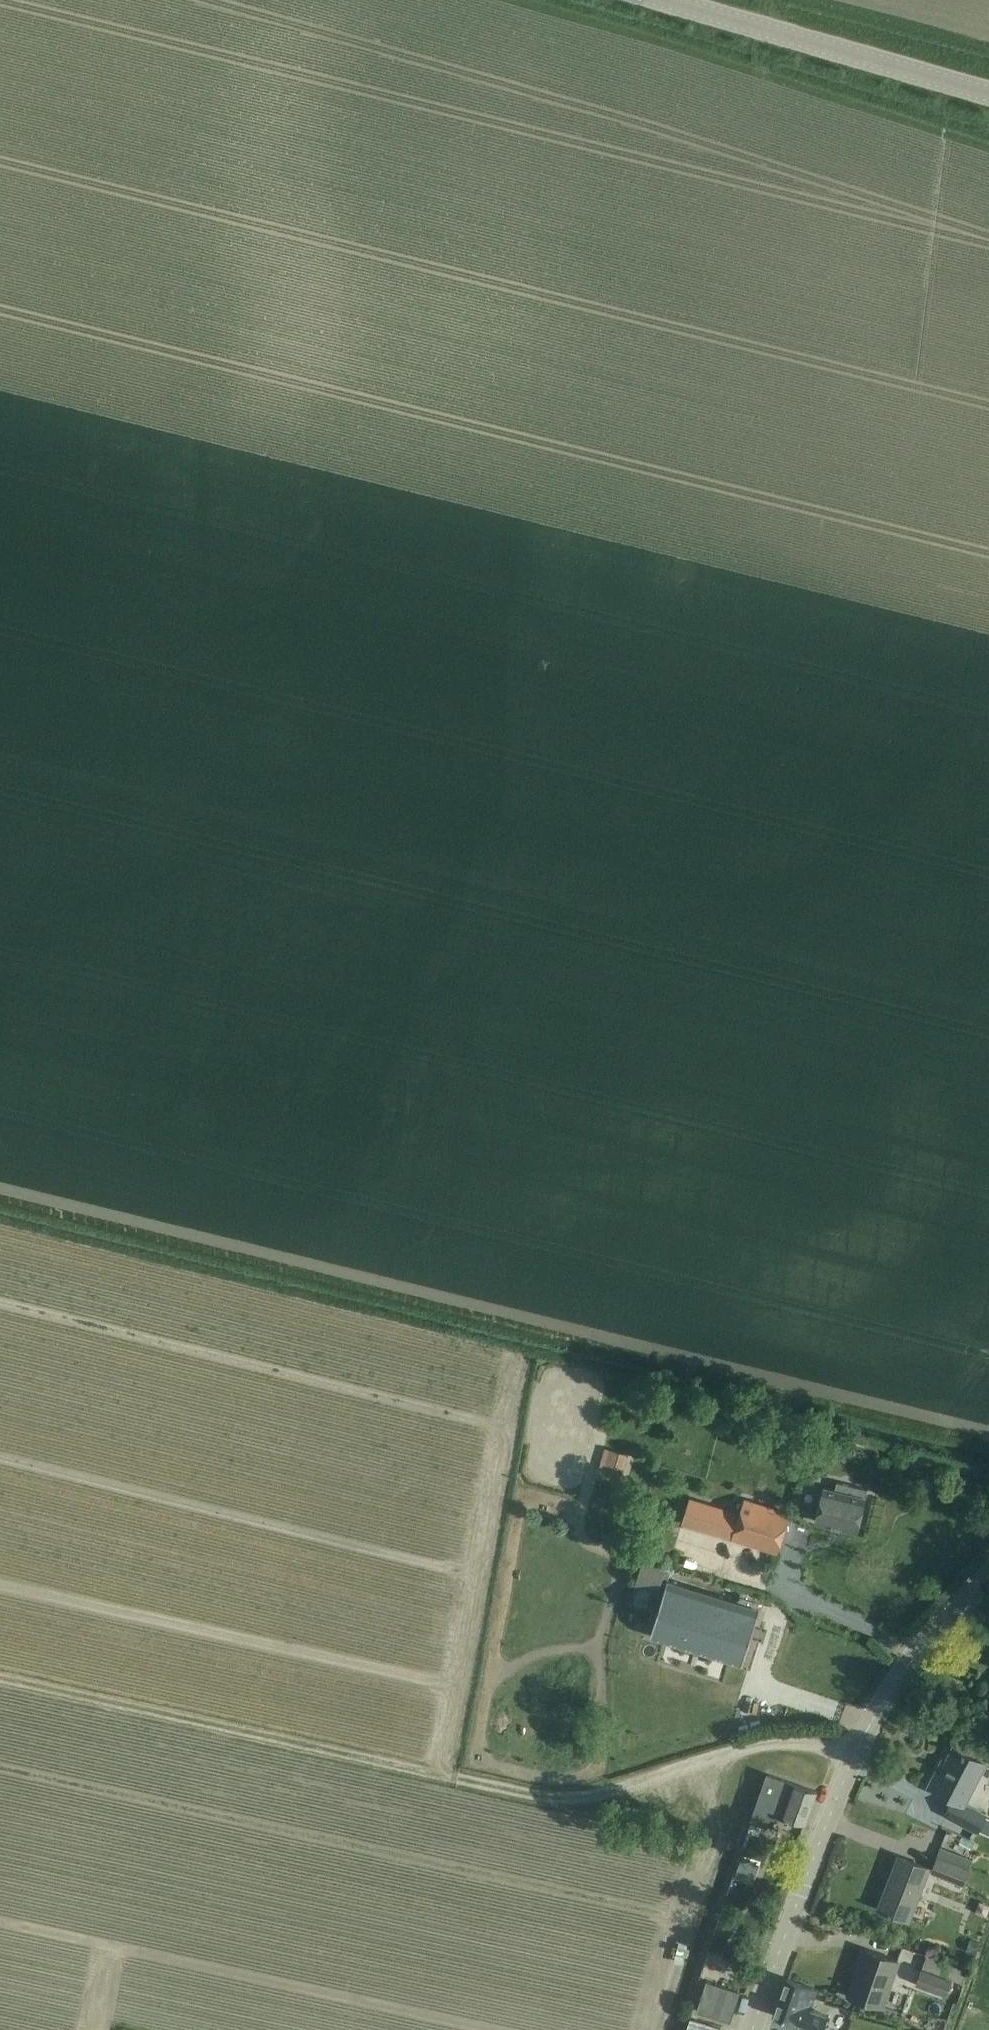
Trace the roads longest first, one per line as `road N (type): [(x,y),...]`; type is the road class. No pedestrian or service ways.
road 1 (tertiary): [(757,2029),(857,1746),(902,1666),(988,1572)]
road 2 (tertiary): [(988,94),(662,0)]

